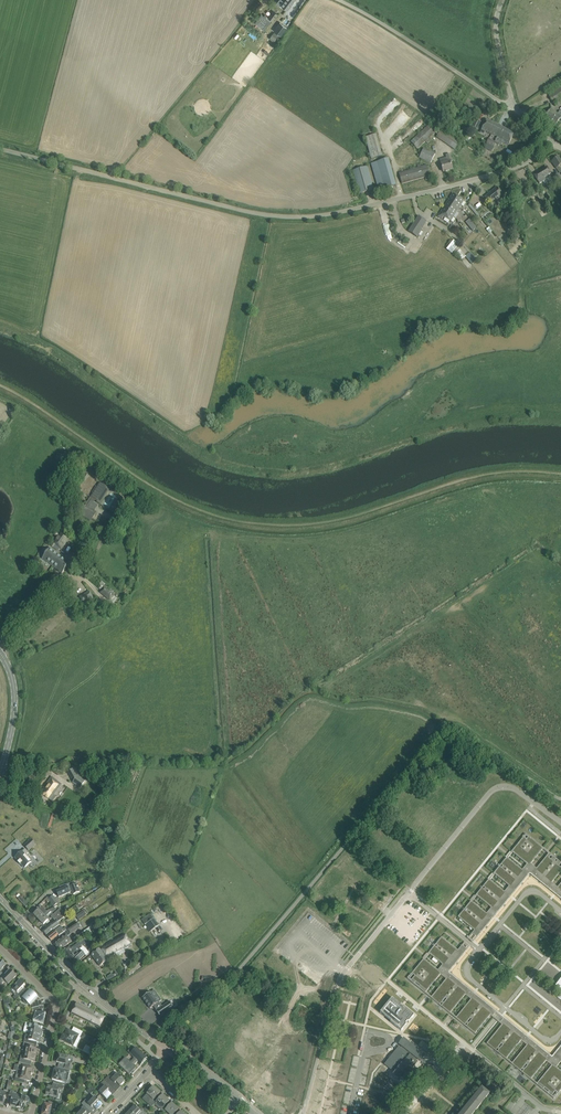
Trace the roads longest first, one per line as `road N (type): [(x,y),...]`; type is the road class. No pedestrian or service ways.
road 1 (unclassified): [(553,142),(516,167),(293,217),(0,149)]
road 2 (unclassified): [(409,893),(337,983),(303,1113)]
road 3 (secondary): [(168,1048),(104,1001),(0,898)]
road 4 (unclassified): [(560,822),(513,788),(496,788),(409,893)]
road 5 (unclassified): [(512,108),(338,0)]
road 6 (residential): [(0,948),(53,1003),(30,1113)]
road 7 (secondary): [(0,774),(15,697),(0,652)]

